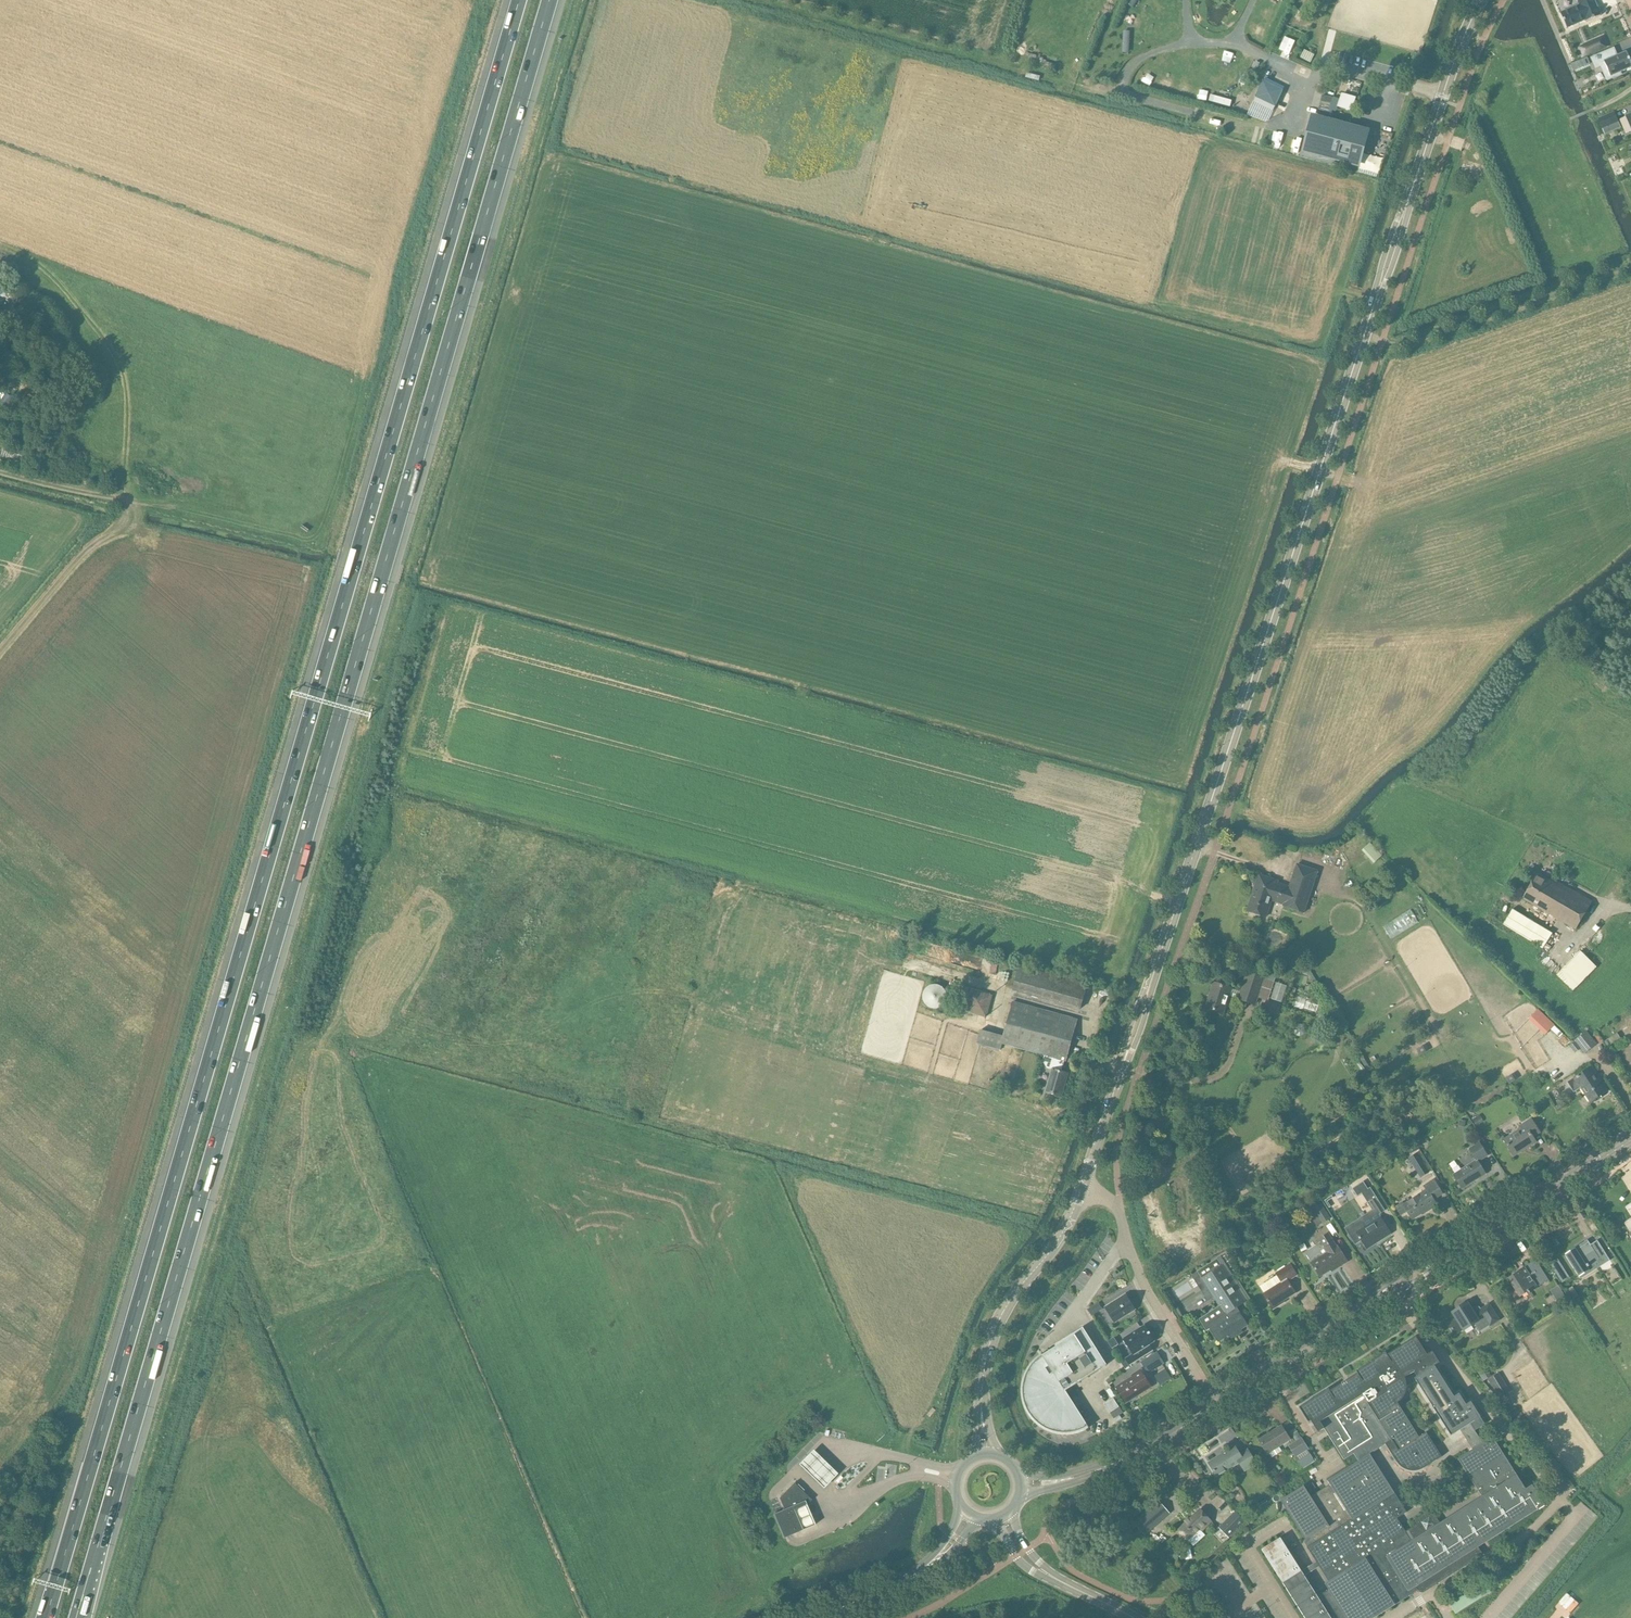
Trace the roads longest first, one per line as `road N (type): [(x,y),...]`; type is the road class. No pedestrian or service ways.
road 1 (motorway): [(76,1617),(552,0)]
road 2 (motorway): [(514,0),(46,1617)]
road 3 (tertiary): [(1150,979),(1373,308)]
road 4 (tertiary): [(1021,1485),(1058,1482),(1151,1446),(1243,1379),(1630,1141)]
road 5 (tertiary): [(984,1453),(987,1345),(1083,1186)]
road 6 (residential): [(1201,1379),(1154,1302),(1118,1206),(1083,1186)]
road 7 (tertiary): [(1409,200),(1480,0)]
road 8 (tertiary): [(820,1617),(921,1572),(971,1513)]
road 9 (tertiary): [(1134,1617),(1028,1560),(1002,1515)]

